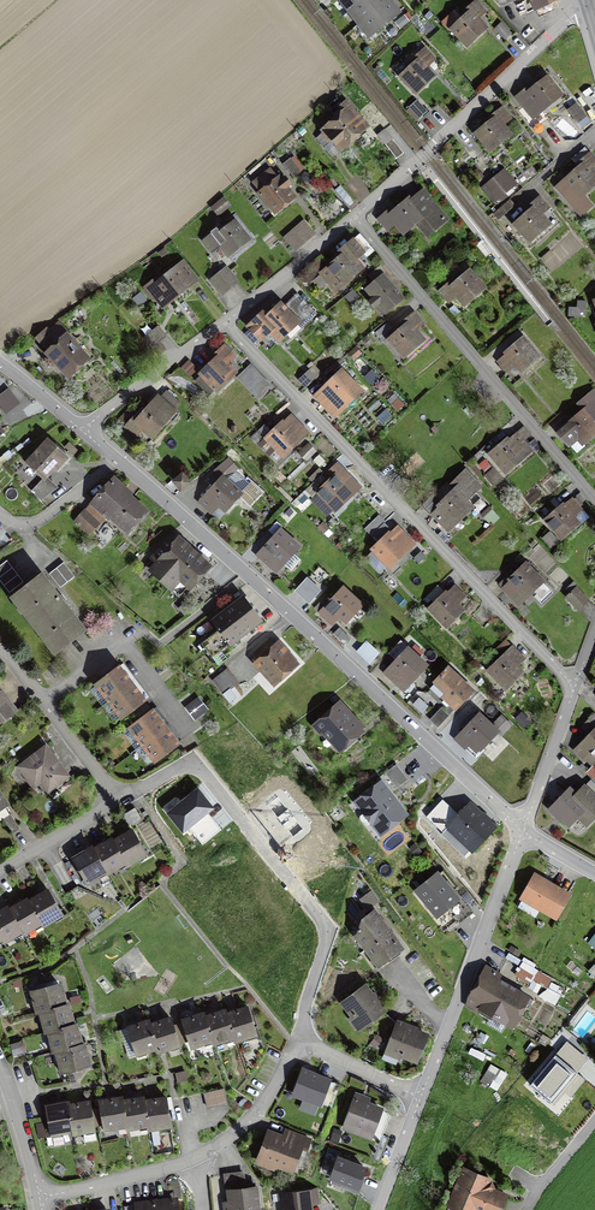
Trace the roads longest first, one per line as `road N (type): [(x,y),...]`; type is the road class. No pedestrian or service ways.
road 1 (residential): [(117,460),(523,831)]
road 2 (residential): [(222,326),(577,687)]
road 3 (residential): [(119,802),(179,767),(196,768),(319,916),(325,945),(299,1051)]
road 4 (residential): [(594,490),(354,216)]
road 5 (residential): [(588,1),(354,216)]
road 6 (residential): [(523,831),(422,1094)]
road 7 (track): [(162,881),(299,1051)]
road 8 (residential): [(0,656),(119,802)]
road 9 (residential): [(222,326),(82,430)]
road 10 (residential): [(354,216),(222,326)]
road 11 (residential): [(299,1051),(260,1114),(190,1161)]
road 12 (residential): [(190,1161),(40,1202)]
road 13 (residential): [(577,687),(523,831)]
road 14 (residential): [(0,1064),(33,1156),(40,1202)]
road 15 (residential): [(117,460),(39,522),(20,525),(0,514)]
road 16 (residential): [(119,802),(0,873)]
road 17 (residential): [(422,1094),(318,1051),(299,1051)]
road 18 (residential): [(422,1094),(378,1209)]

